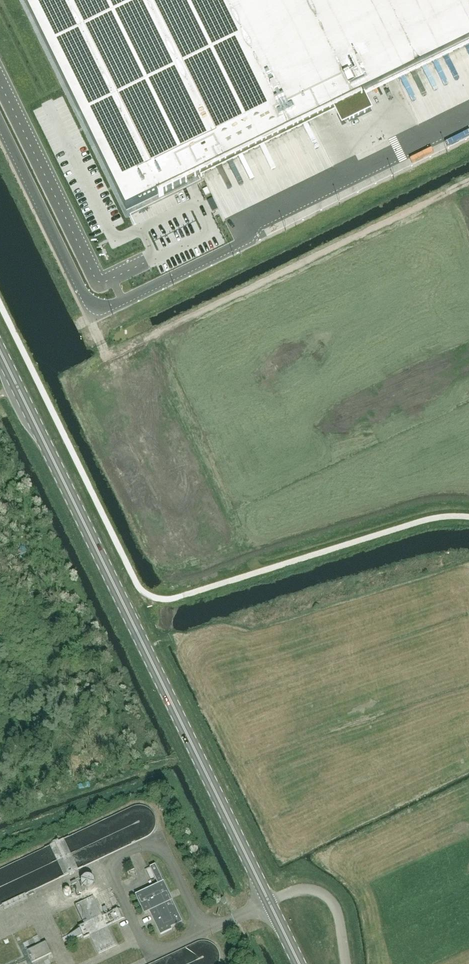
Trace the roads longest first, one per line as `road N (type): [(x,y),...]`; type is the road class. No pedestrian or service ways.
road 1 (secondary): [(300,963),(0,350)]
road 2 (track): [(145,338),(468,181)]

